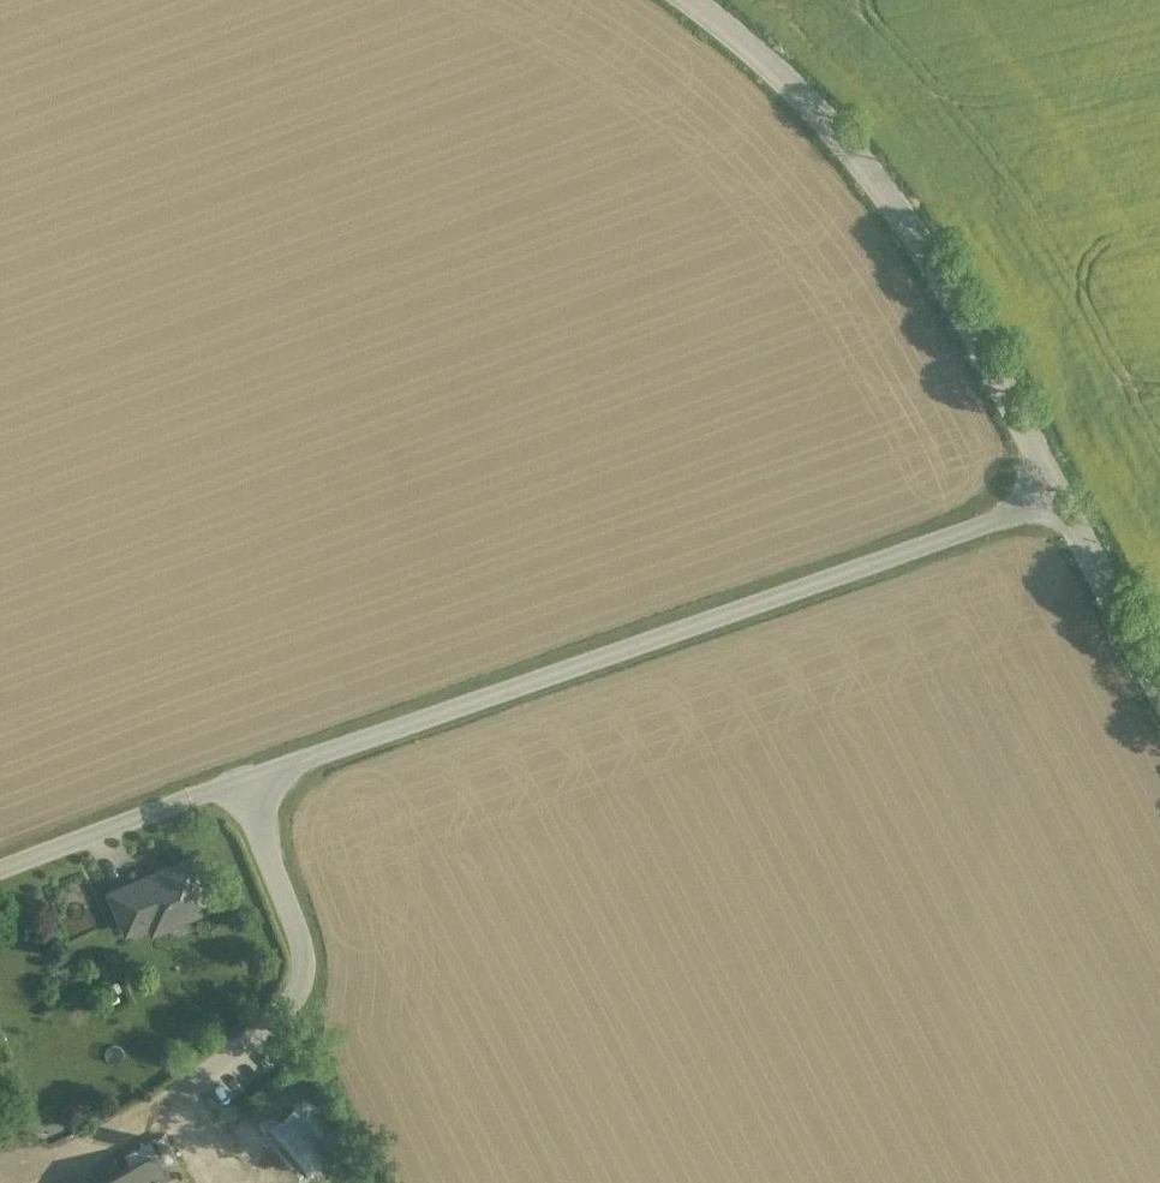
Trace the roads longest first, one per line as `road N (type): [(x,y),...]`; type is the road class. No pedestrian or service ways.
road 1 (tertiary): [(1159,693),(929,252),(837,137),(740,39),(686,0)]

